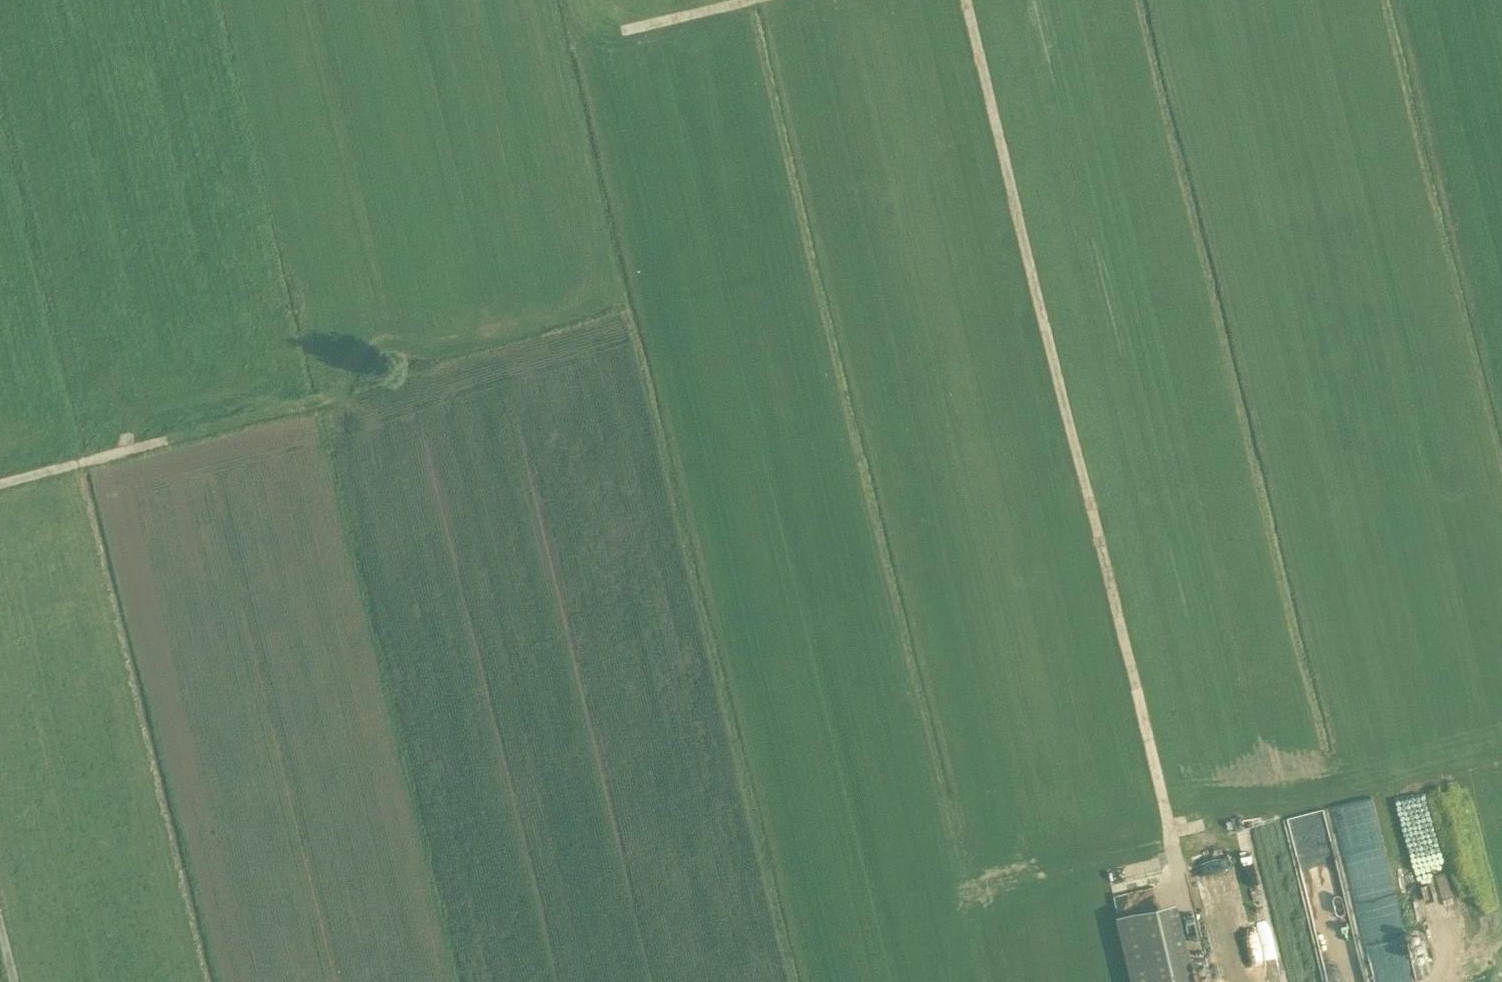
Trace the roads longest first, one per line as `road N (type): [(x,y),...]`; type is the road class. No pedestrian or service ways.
road 1 (track): [(1179,863),(966,0)]
road 2 (track): [(0,487),(168,440)]
road 3 (track): [(626,29),(744,0)]

